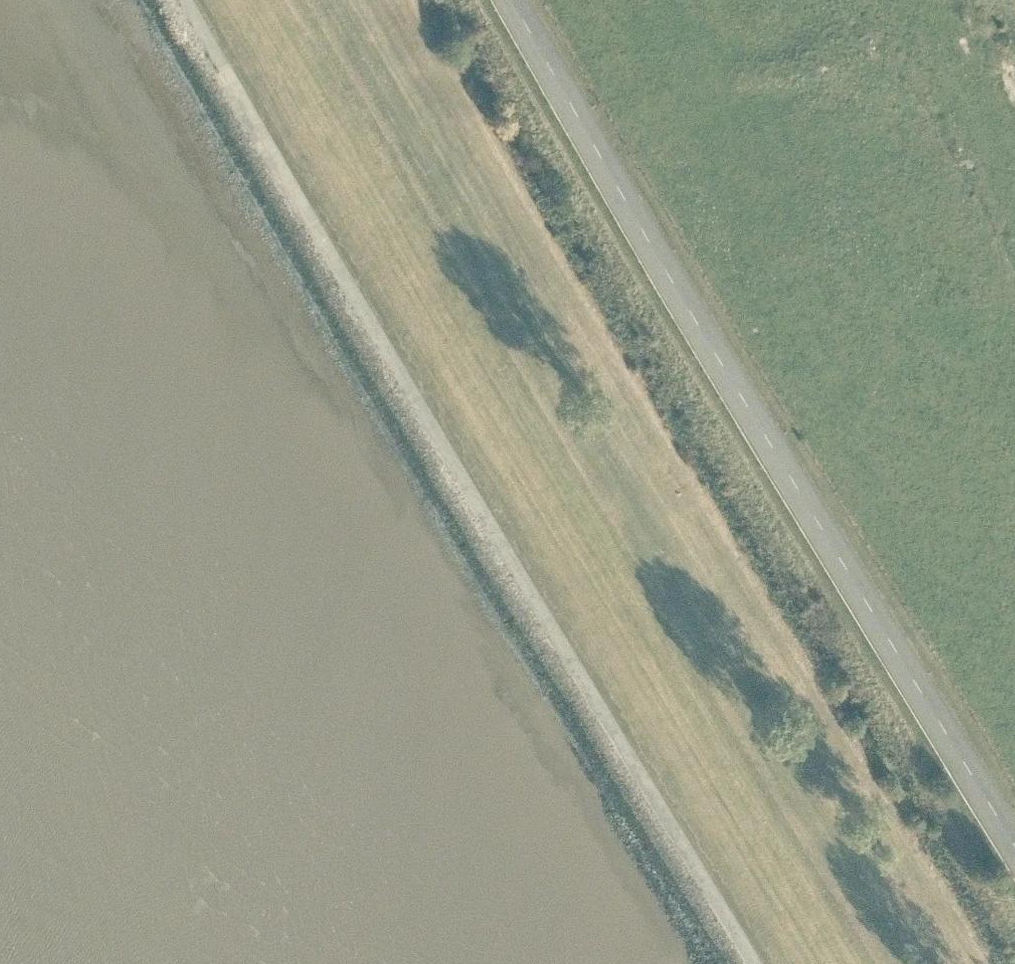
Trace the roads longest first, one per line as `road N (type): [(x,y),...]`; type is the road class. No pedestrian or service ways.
road 1 (residential): [(513,0),(604,166),(1014,844)]

